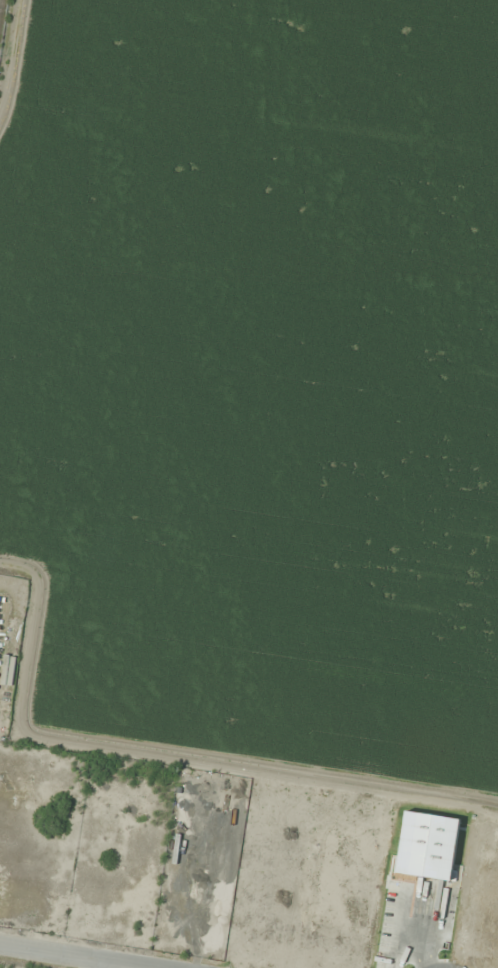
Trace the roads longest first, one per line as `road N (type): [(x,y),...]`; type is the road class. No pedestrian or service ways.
road 1 (residential): [(145,967),(0,945)]

